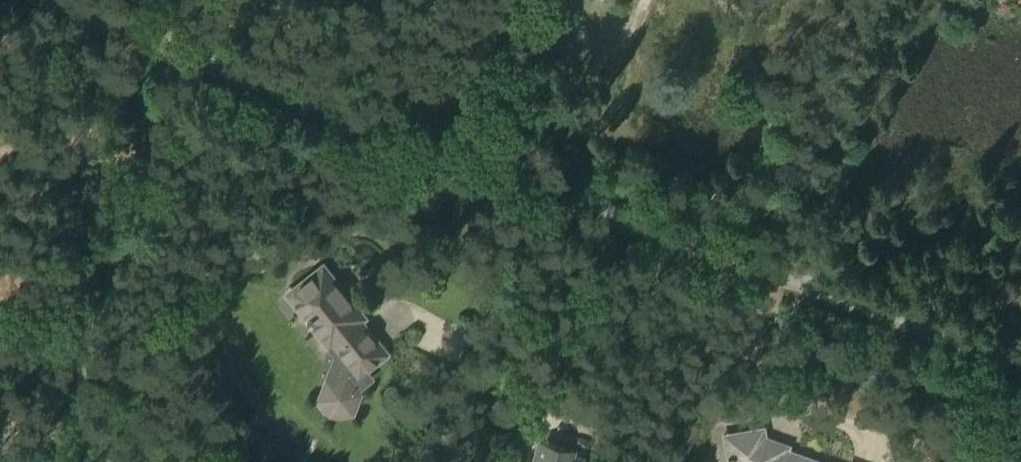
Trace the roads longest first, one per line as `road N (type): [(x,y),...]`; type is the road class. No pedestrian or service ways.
road 1 (unclassified): [(1020,361),(307,100),(66,0)]

